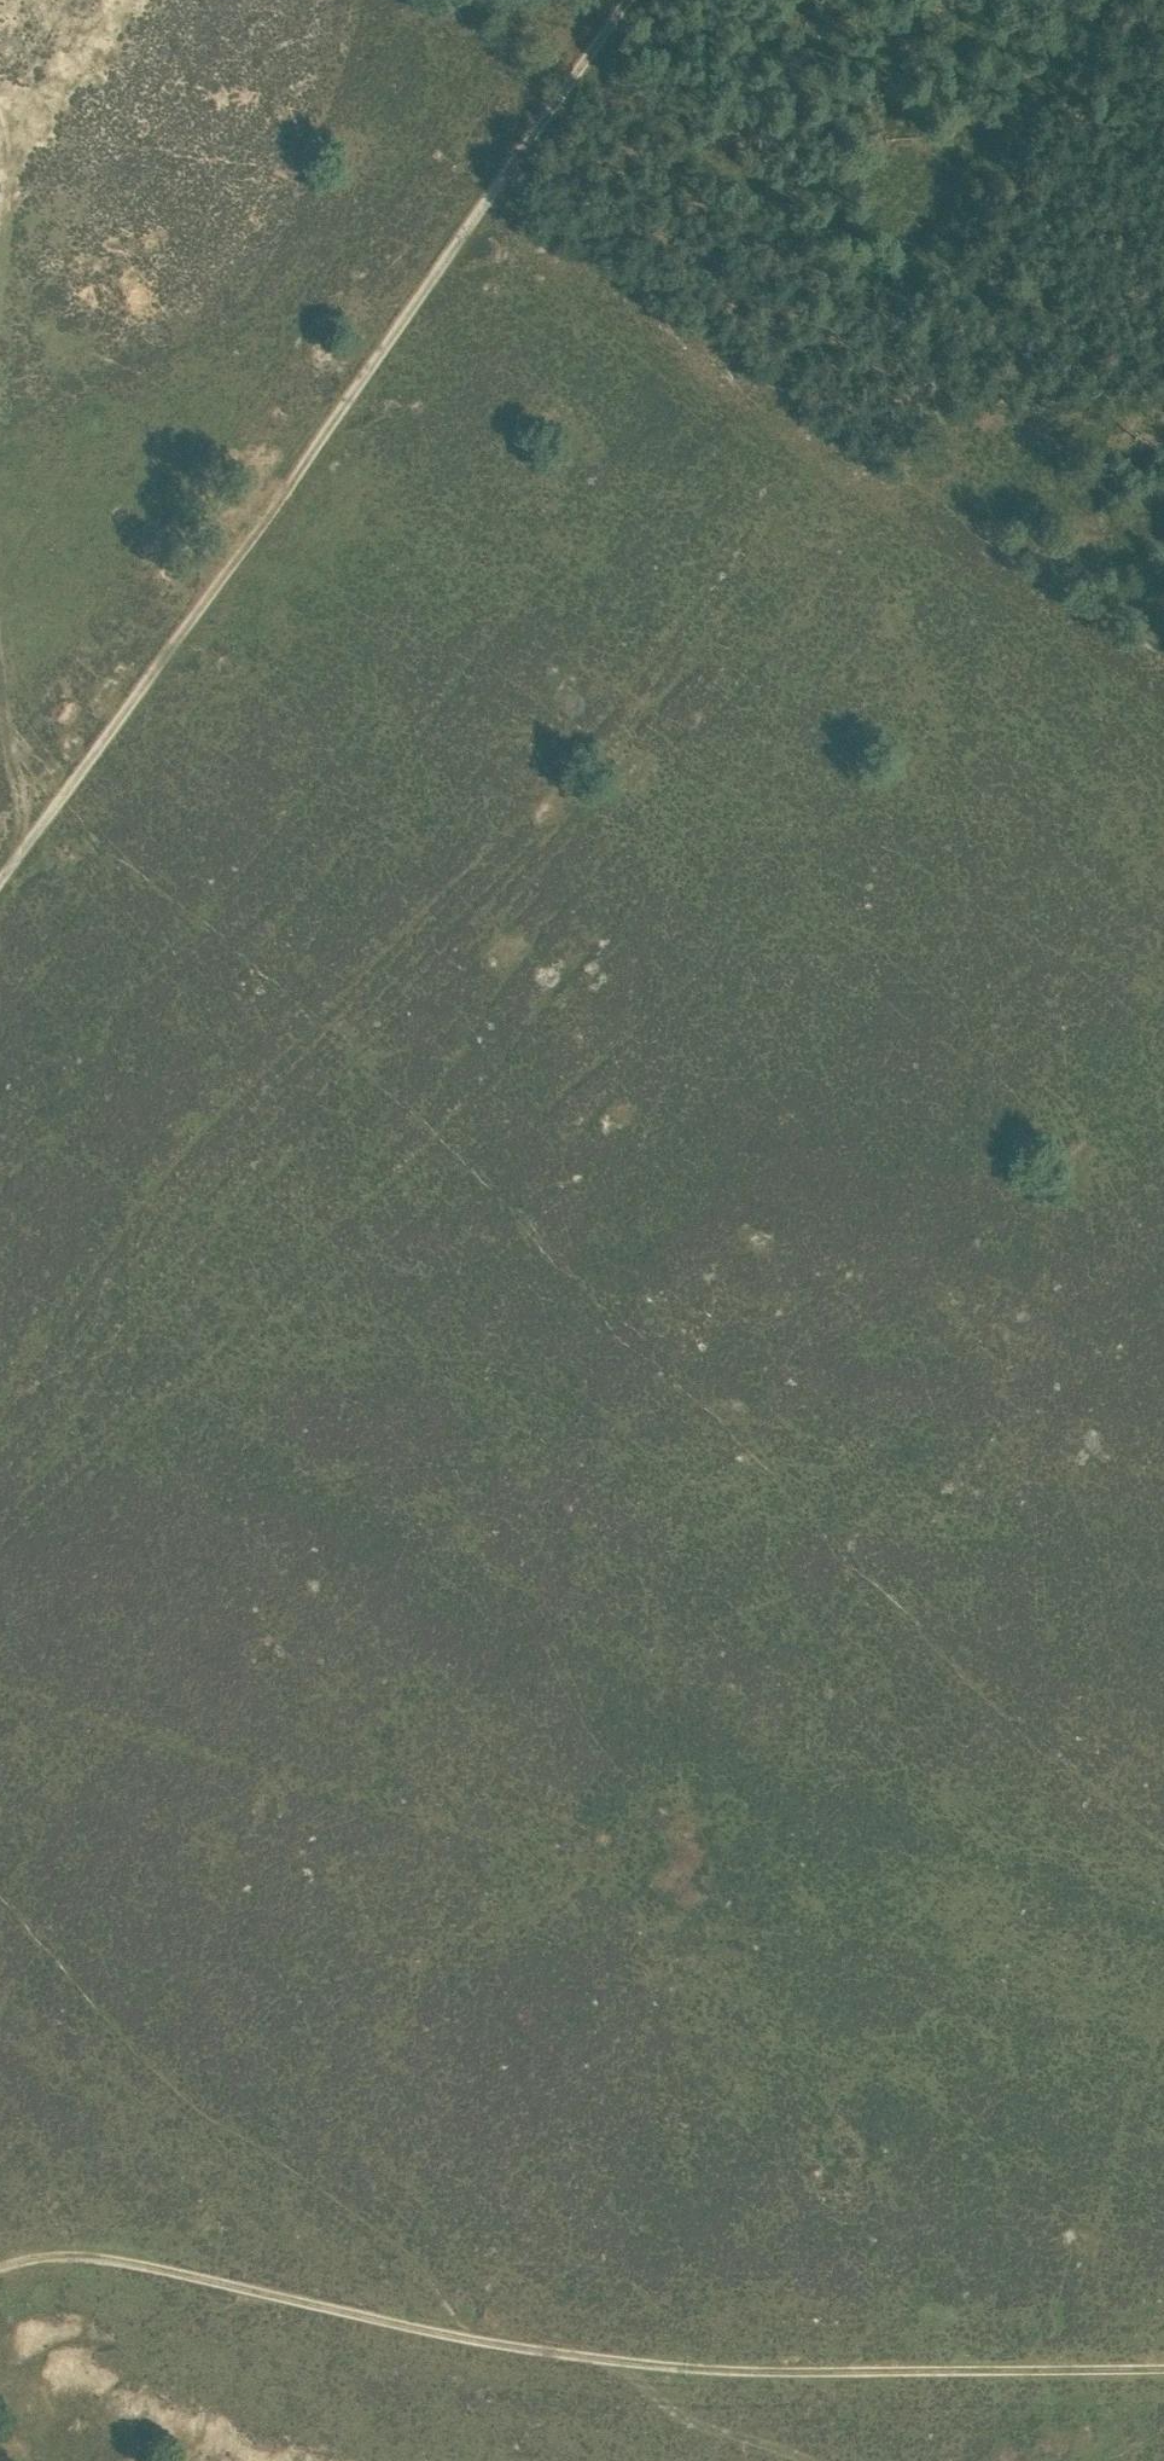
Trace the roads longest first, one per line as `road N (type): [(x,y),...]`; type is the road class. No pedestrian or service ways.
road 1 (track): [(0,883),(498,214),(644,0)]
road 2 (track): [(622,2363),(80,2255),(0,2268)]
road 3 (track): [(1163,2367),(761,2371),(622,2363)]
road 4 (track): [(16,861),(0,454)]
road 5 (track): [(622,2363),(695,2421),(810,2460)]

